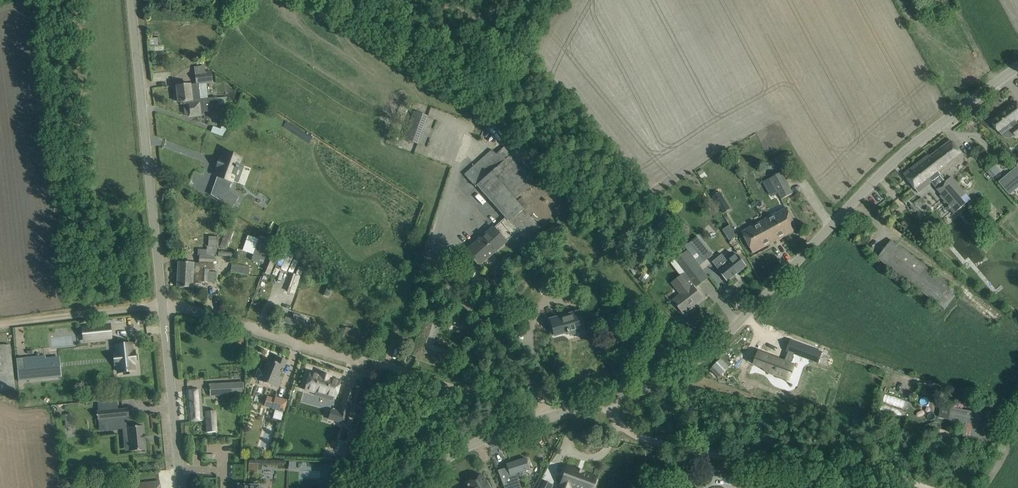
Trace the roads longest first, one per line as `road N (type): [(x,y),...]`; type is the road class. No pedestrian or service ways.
road 1 (unclassified): [(608,402),(662,384),(701,357),(909,149),(1017,68)]
road 2 (unclassified): [(162,304),(551,418)]
road 3 (unclassified): [(608,402),(620,424),(653,441),(742,460),(861,468),(928,487)]
road 4 (unclassified): [(162,304),(131,0)]
road 5 (unclassified): [(181,487),(163,308)]
road 6 (unclassified): [(163,308),(0,323)]
road 7 (unclassified): [(412,487),(466,448),(551,418)]

